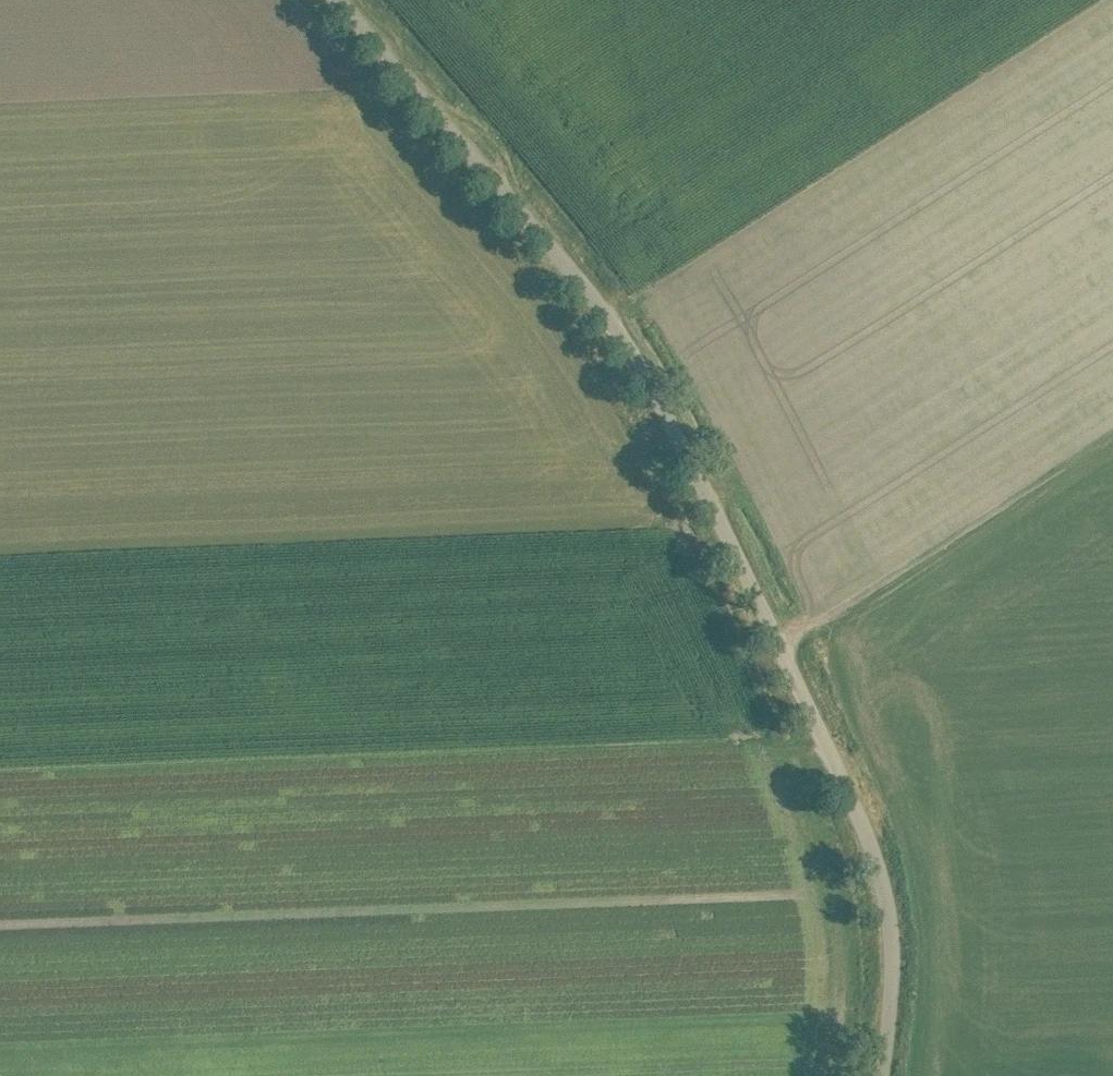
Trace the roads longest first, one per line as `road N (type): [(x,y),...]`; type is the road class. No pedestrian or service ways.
road 1 (unclassified): [(886,1075),(896,937),(883,871),(704,477),(615,323),(335,0)]

